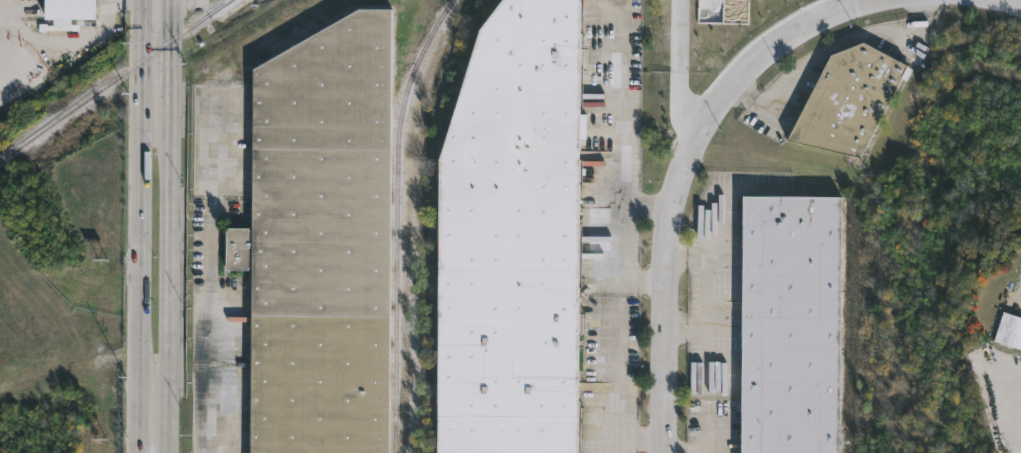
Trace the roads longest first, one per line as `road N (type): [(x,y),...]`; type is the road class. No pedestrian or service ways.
road 1 (tertiary): [(864,0),(776,43),(701,128),(682,167),(667,254),(664,452)]
road 2 (secondary): [(141,0),(138,452)]
road 3 (secondary): [(166,452),(168,0)]

